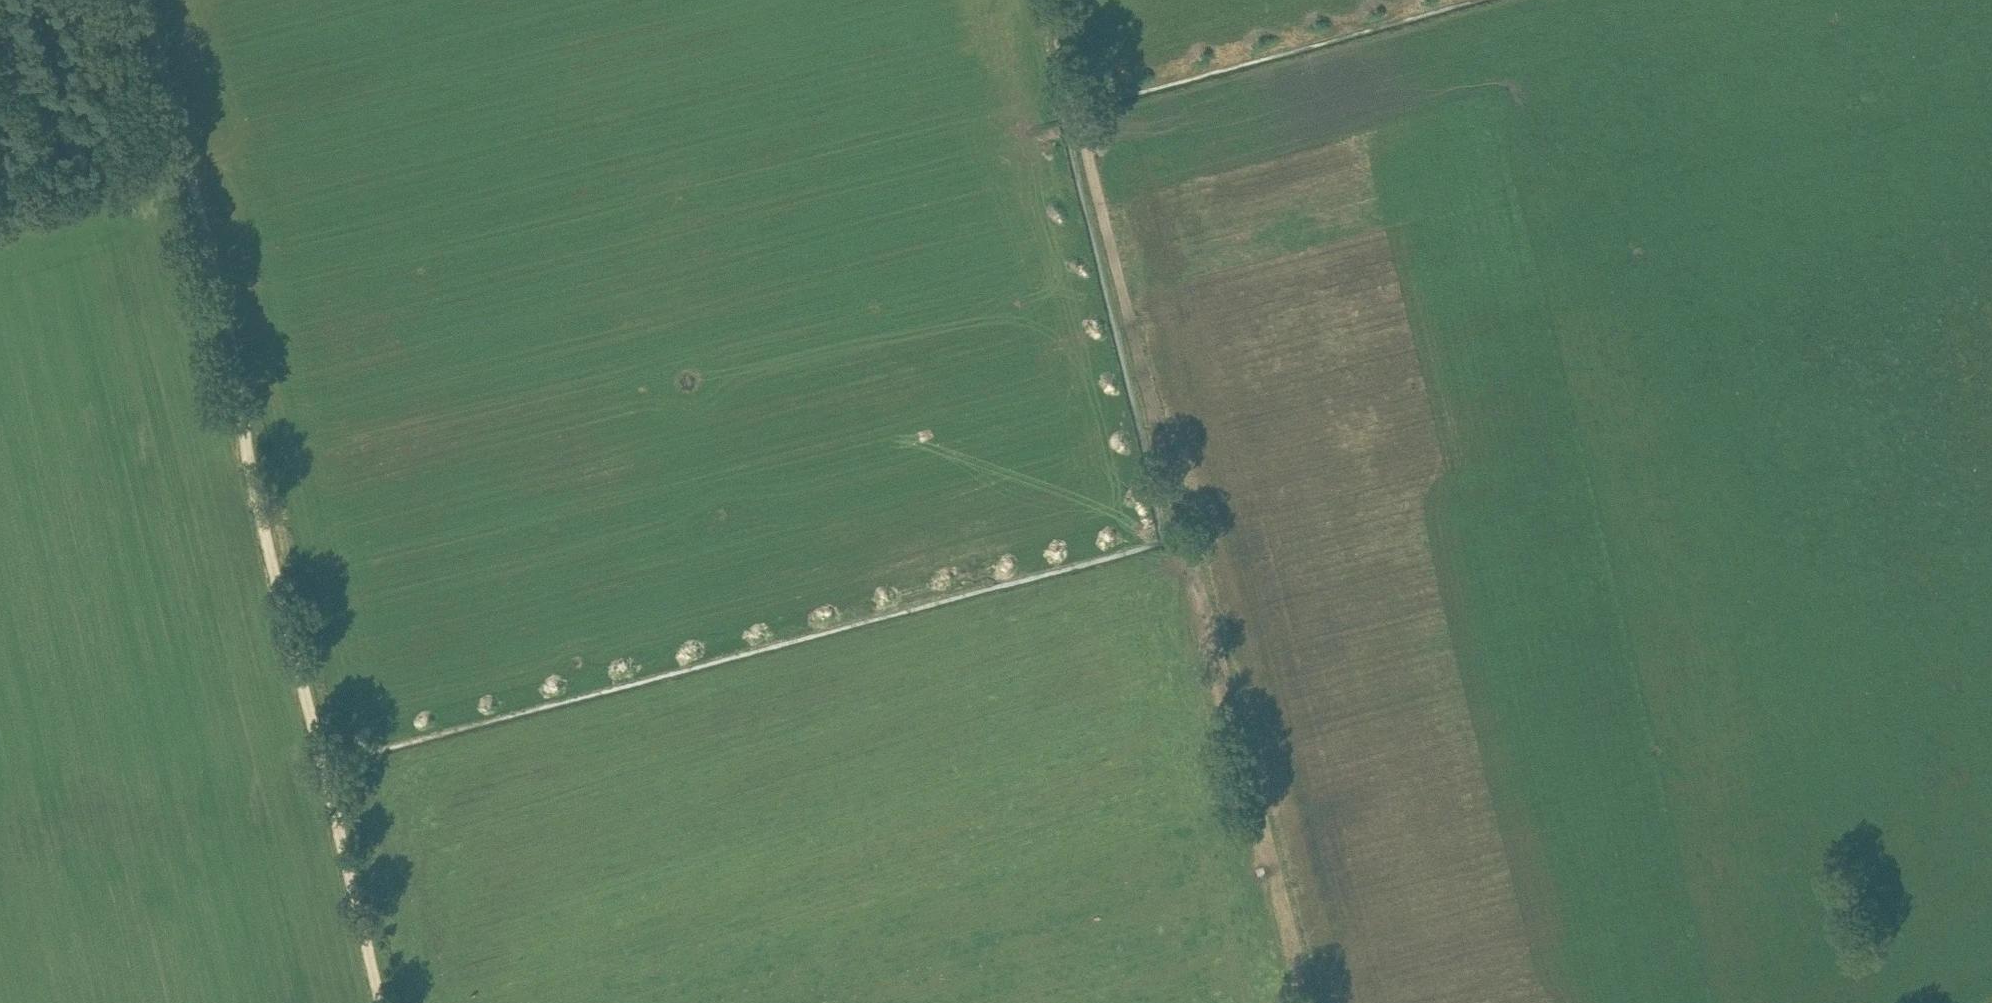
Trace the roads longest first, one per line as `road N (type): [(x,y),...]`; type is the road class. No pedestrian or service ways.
road 1 (track): [(377,1002),(255,504),(240,364),(146,0)]
road 2 (track): [(1057,0),(1281,888)]

